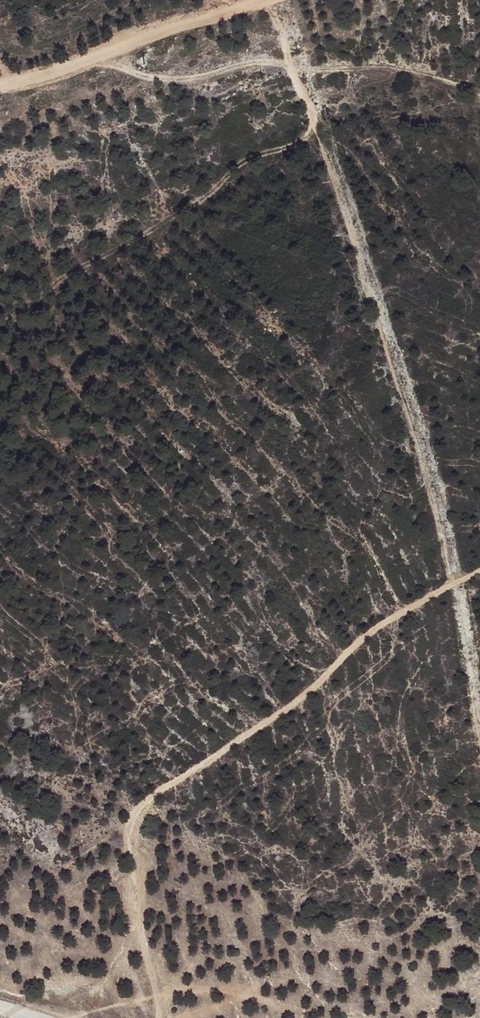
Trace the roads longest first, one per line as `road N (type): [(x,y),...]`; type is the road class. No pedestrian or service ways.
road 1 (track): [(260,0),(0,88)]

